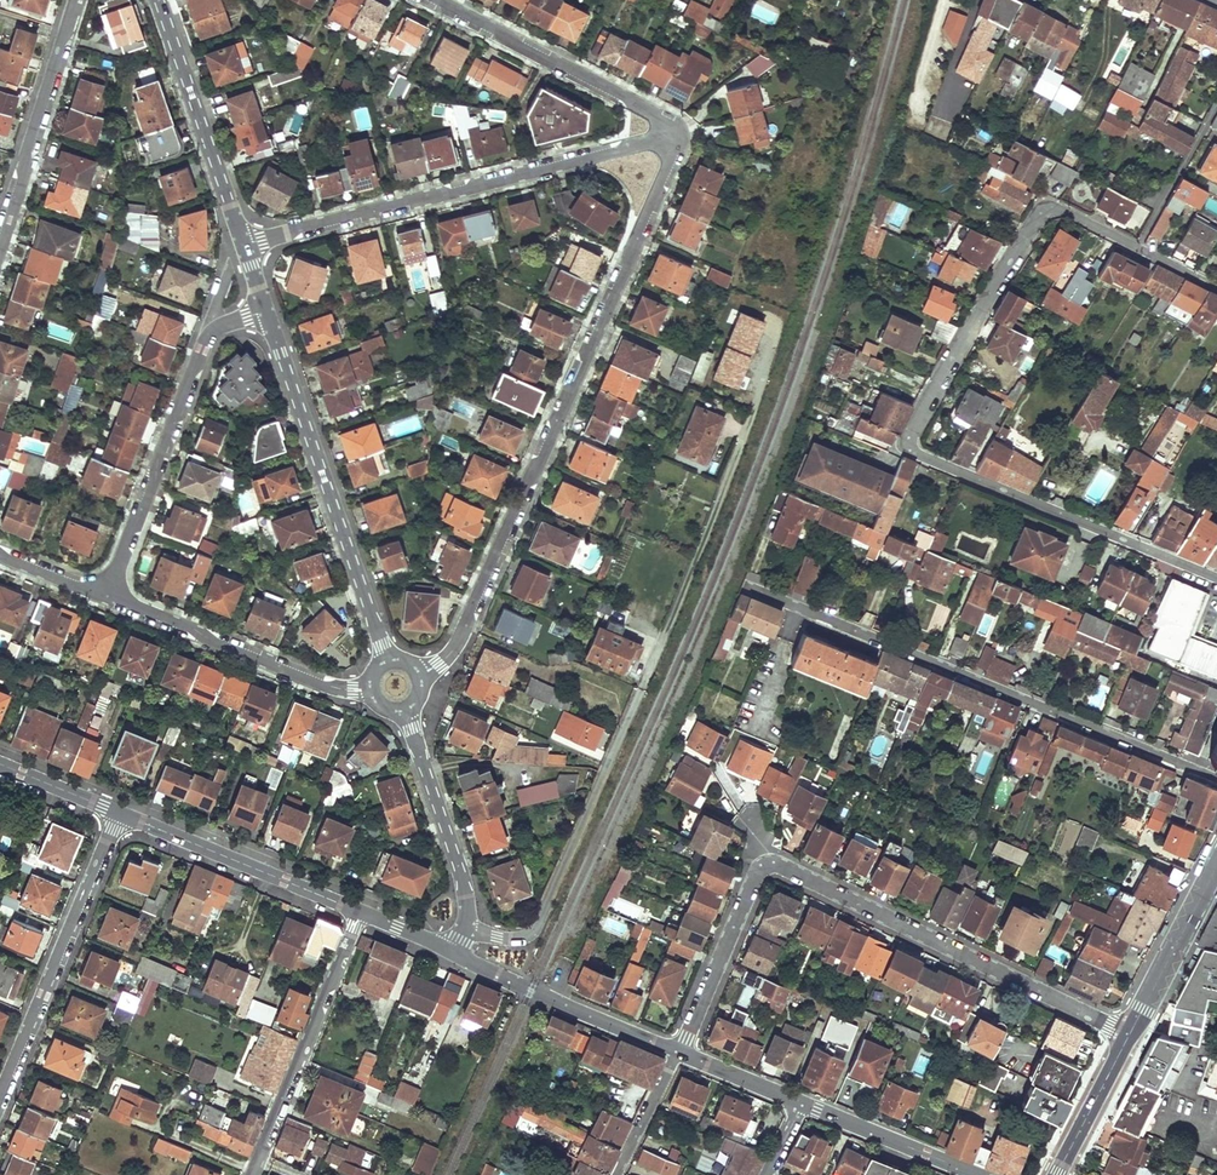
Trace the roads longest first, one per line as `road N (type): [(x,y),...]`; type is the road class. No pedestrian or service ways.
road 1 (residential): [(1216,288),(1056,207),(1039,212),(907,434),(919,455),(1216,580)]
road 2 (residential): [(1128,1036),(772,865),(754,878),(678,1051)]
road 3 (residential): [(421,675),(456,646),(641,232),(658,181),(658,147)]
road 4 (residential): [(742,585),(1216,779)]
road 5 (residential): [(658,147),(587,157),(245,245)]
road 6 (tertiary): [(267,312),(386,657)]
road 7 (residential): [(110,597),(203,351),(225,326),(267,312)]
road 8 (residential): [(0,1094),(119,813)]
road 9 (residential): [(252,1174),(360,912)]
road 10 (residential): [(110,597),(324,685),(367,688)]
road 11 (residential): [(658,147),(646,115),(629,100),(436,0)]
road 12 (residential): [(119,813),(360,912)]
road 13 (tertiary): [(159,0),(245,245)]
road 14 (residential): [(0,245),(78,0)]
road 15 (tertiary): [(406,709),(464,885),(466,926),(453,953)]
road 16 (tertiary): [(453,953),(678,1051)]
road 17 (secondary): [(1128,1036),(1216,865)]
road 18 (tertiary): [(800,1103),(974,1174)]
road 19 (residential): [(1216,100),(1140,238)]
road 20 (secondary): [(1128,1036),(1057,1174)]
road 21 (residential): [(678,1051),(616,1174)]
road 22 (tertiary): [(678,1051),(800,1103)]
road 23 (residential): [(0,763),(119,813)]

